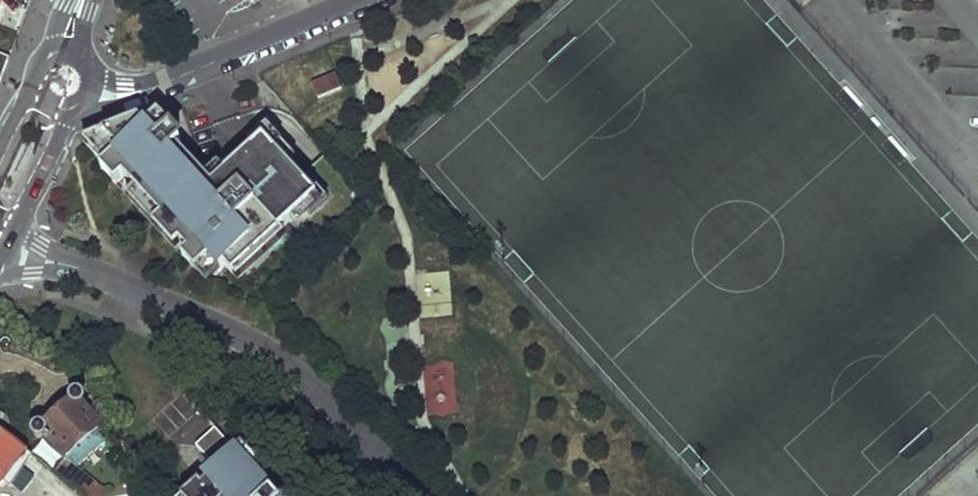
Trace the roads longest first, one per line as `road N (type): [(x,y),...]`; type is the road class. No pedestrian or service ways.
road 1 (residential): [(417,495),(322,393),(278,358),(80,268)]
road 2 (residential): [(160,85),(358,0)]
road 3 (primary): [(10,234),(73,109)]

